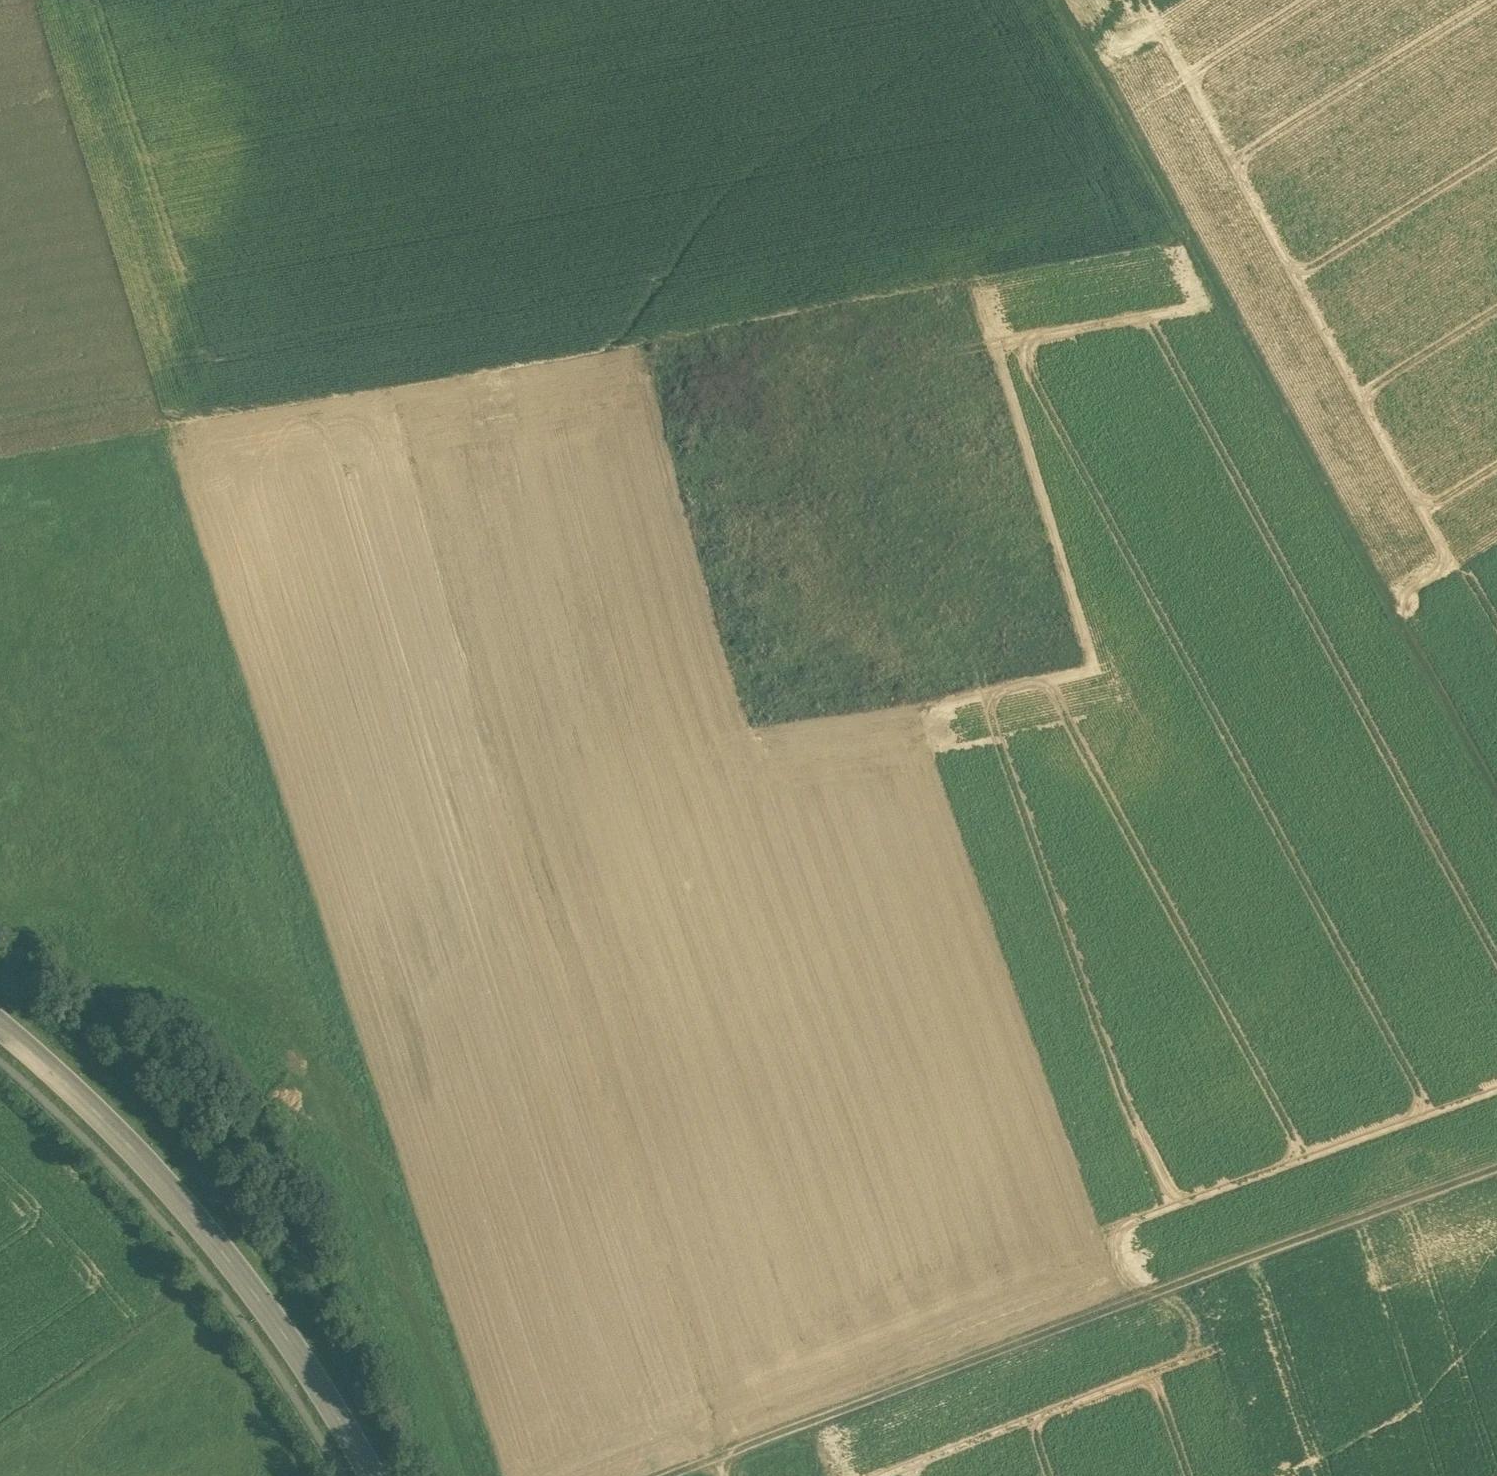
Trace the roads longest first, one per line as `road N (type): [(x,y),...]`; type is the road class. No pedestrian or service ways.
road 1 (track): [(1058,0),(1496,806)]
road 2 (track): [(1496,1168),(678,1475)]
road 3 (secondary): [(371,1475),(245,1278),(136,1153),(0,1025)]
road 4 (track): [(1496,1384),(1433,1192)]

